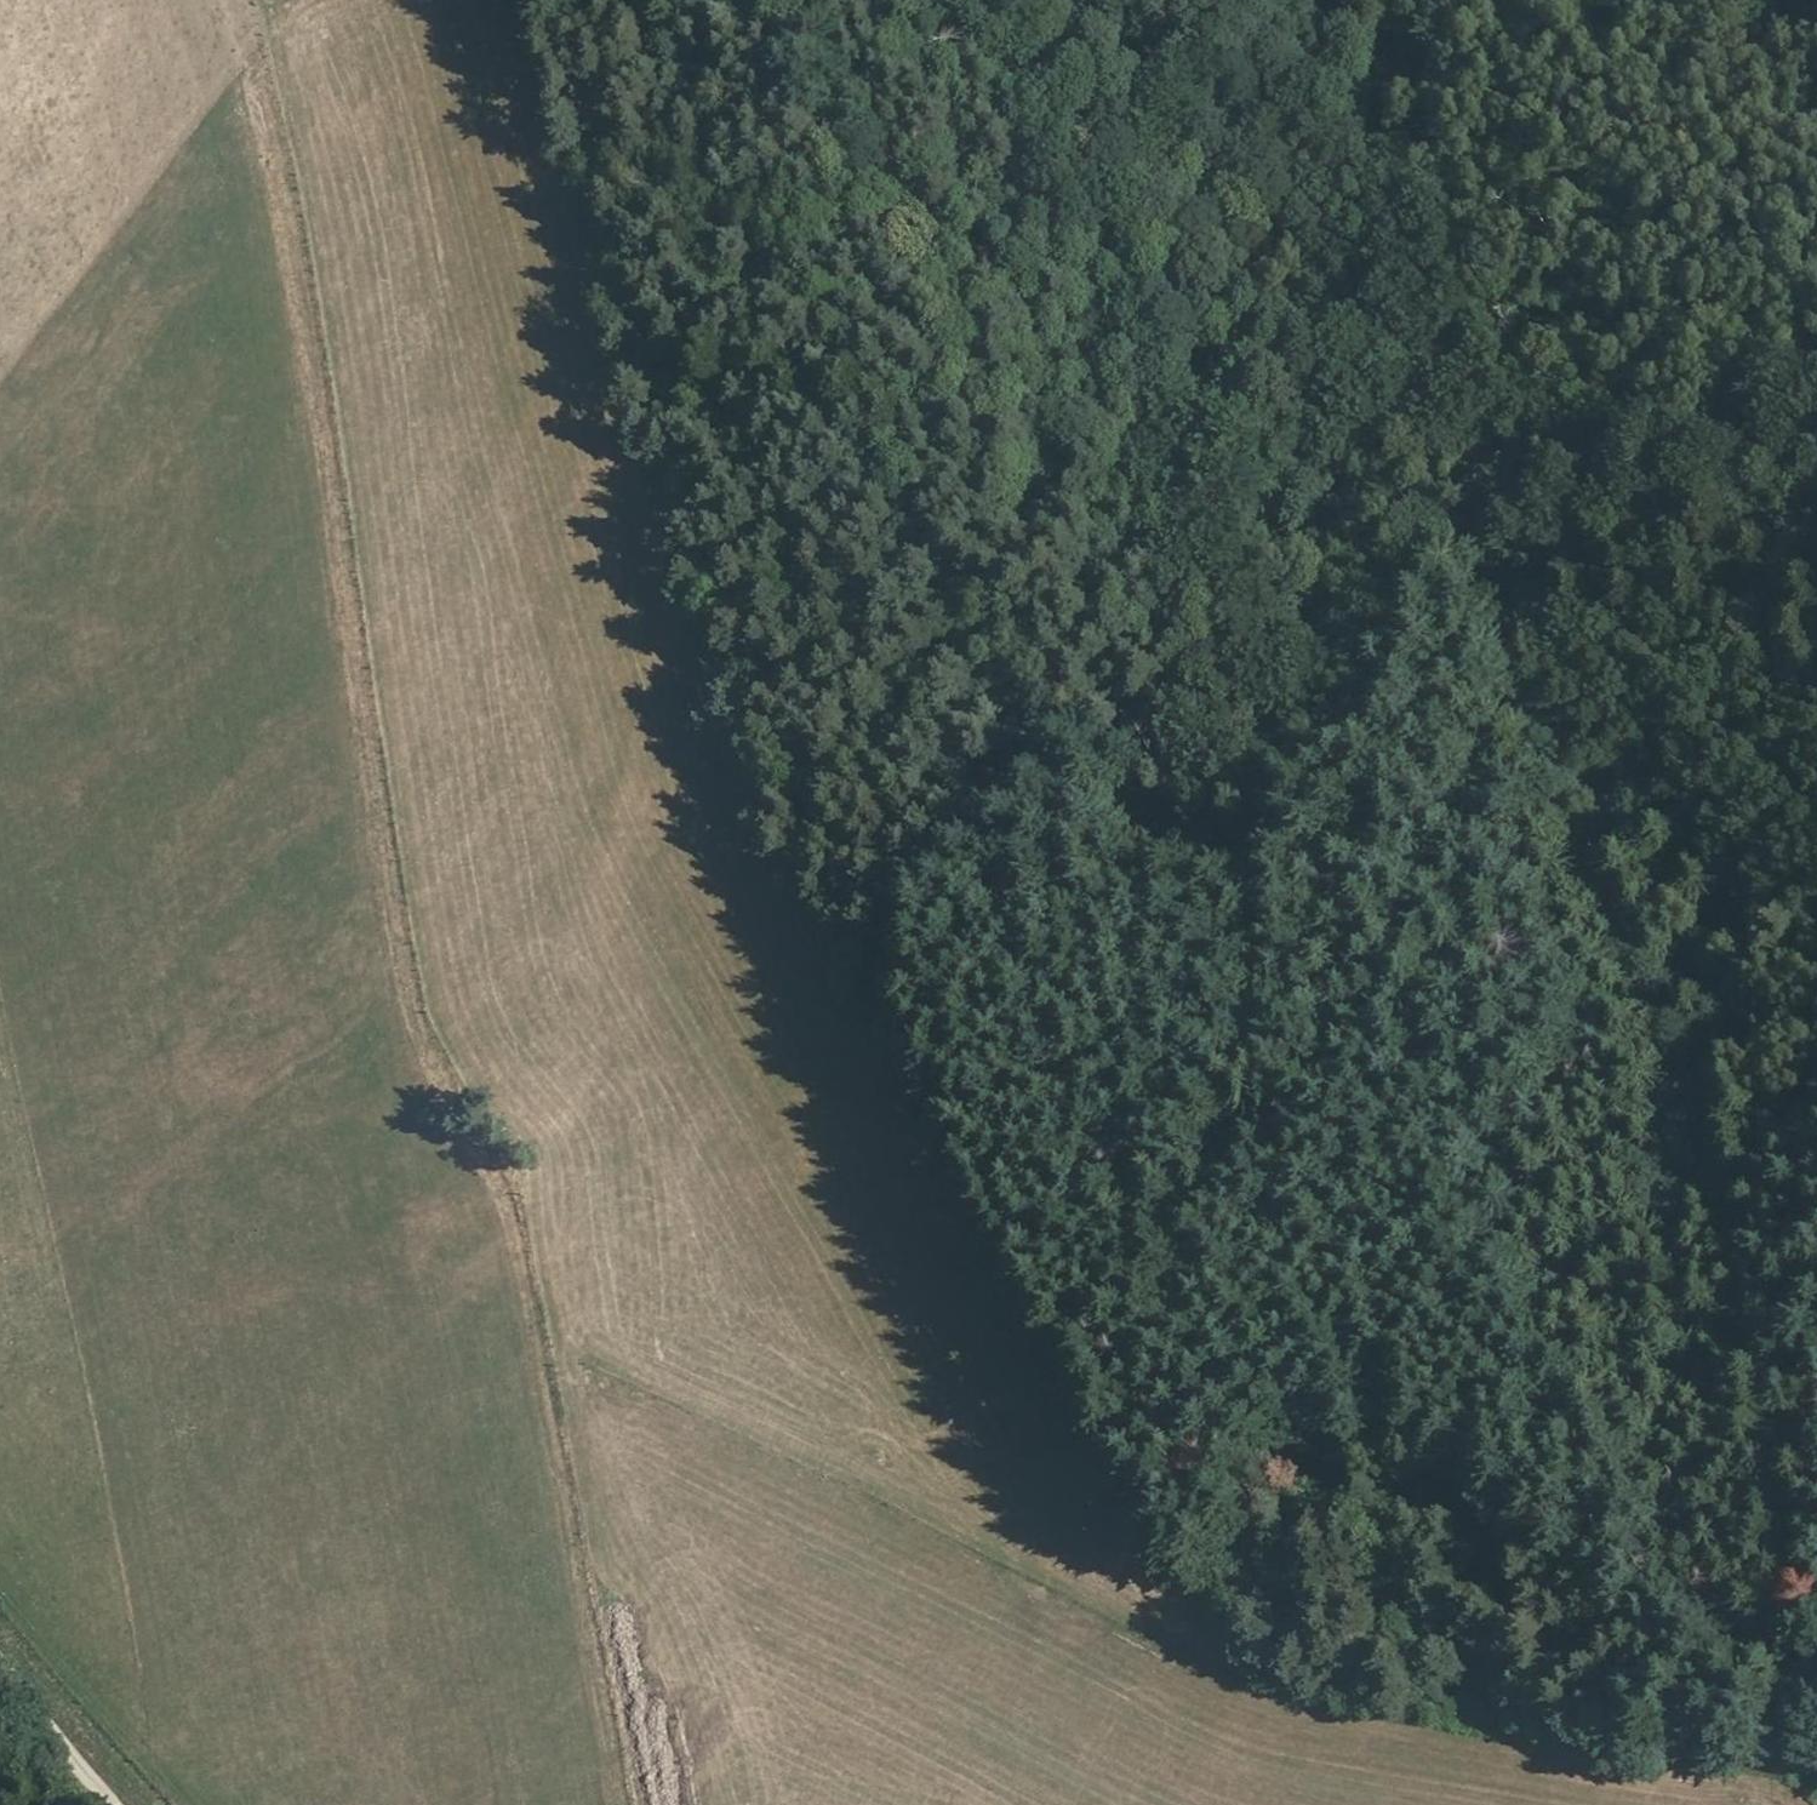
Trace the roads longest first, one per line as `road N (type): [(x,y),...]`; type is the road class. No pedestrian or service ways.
road 1 (track): [(240,0),(333,245),(367,737),(528,1242),(620,1804)]
road 2 (unclassified): [(105,1804),(0,1681)]

